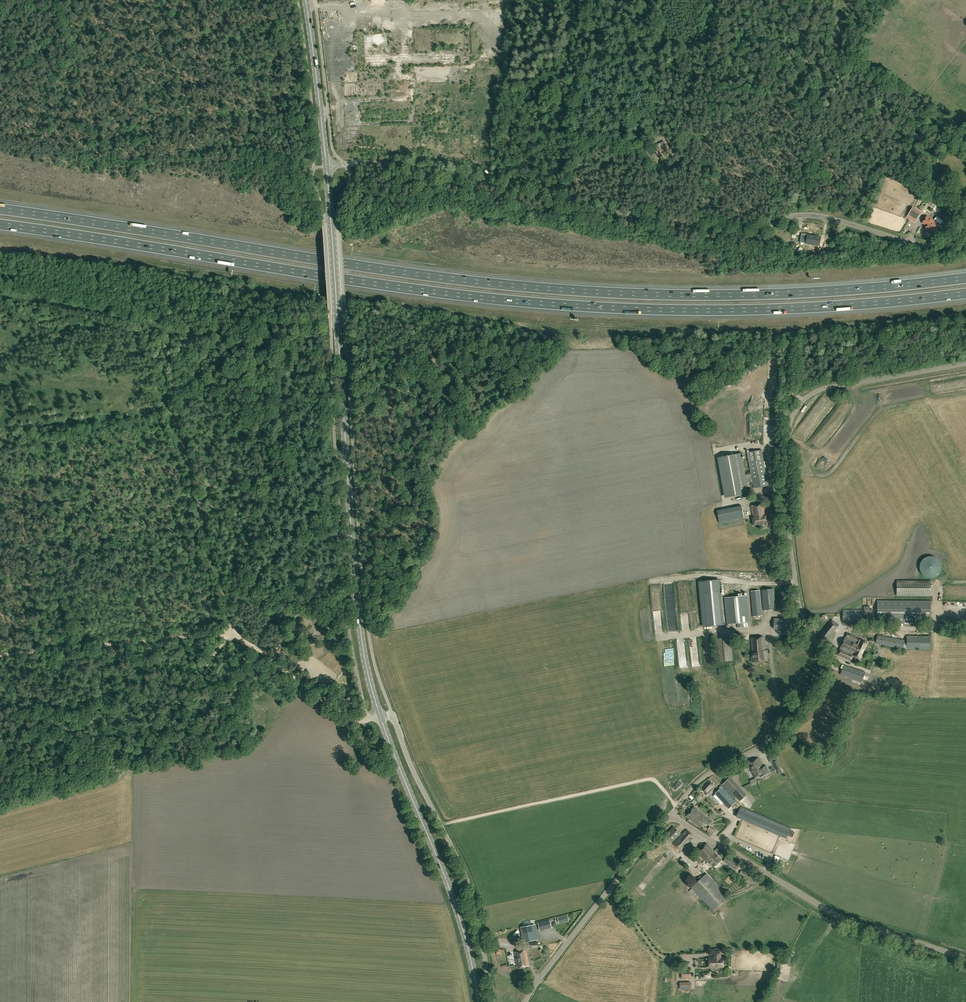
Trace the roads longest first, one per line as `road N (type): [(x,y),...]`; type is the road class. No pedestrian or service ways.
road 1 (motorway): [(965,278),(772,294),(526,287),(0,209)]
road 2 (motorway): [(0,225),(534,303),(713,310),(965,293)]
road 3 (unclassified): [(671,815),(704,777),(773,739),(817,681),(819,649),(801,615),(789,524),(791,416),(829,385),(965,363)]
road 4 (unclassified): [(327,167),(435,172),(739,237),(806,216),(923,246),(964,229)]
road 5 (secondary): [(380,716),(357,596),(327,167)]
road 6 (unclassified): [(493,1001),(469,884),(391,713)]
road 7 (secondary): [(478,1001),(457,911),(380,716)]
road 8 (unclassified): [(524,1001),(671,815)]
road 9 (unclassified): [(965,960),(839,917),(765,873)]
road 10 (secondary): [(327,167),(306,0)]
road 11 (track): [(369,719),(349,718),(233,633)]
road 12 (track): [(233,633),(99,645)]

